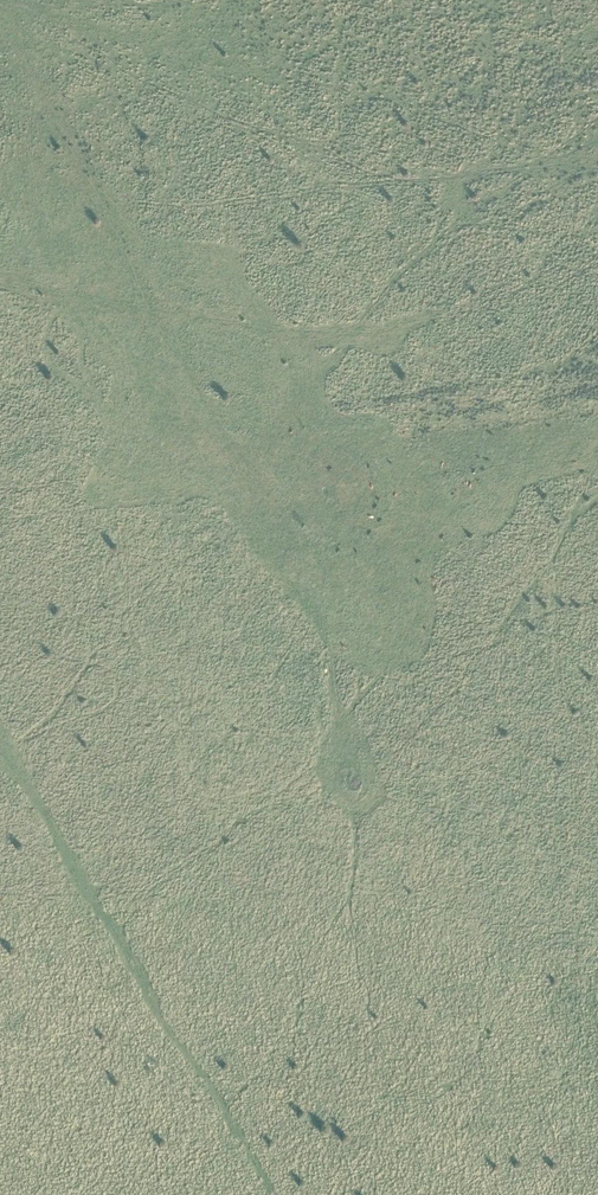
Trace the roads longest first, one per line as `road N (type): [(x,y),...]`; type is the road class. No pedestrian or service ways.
road 1 (track): [(597,408),(312,440)]

